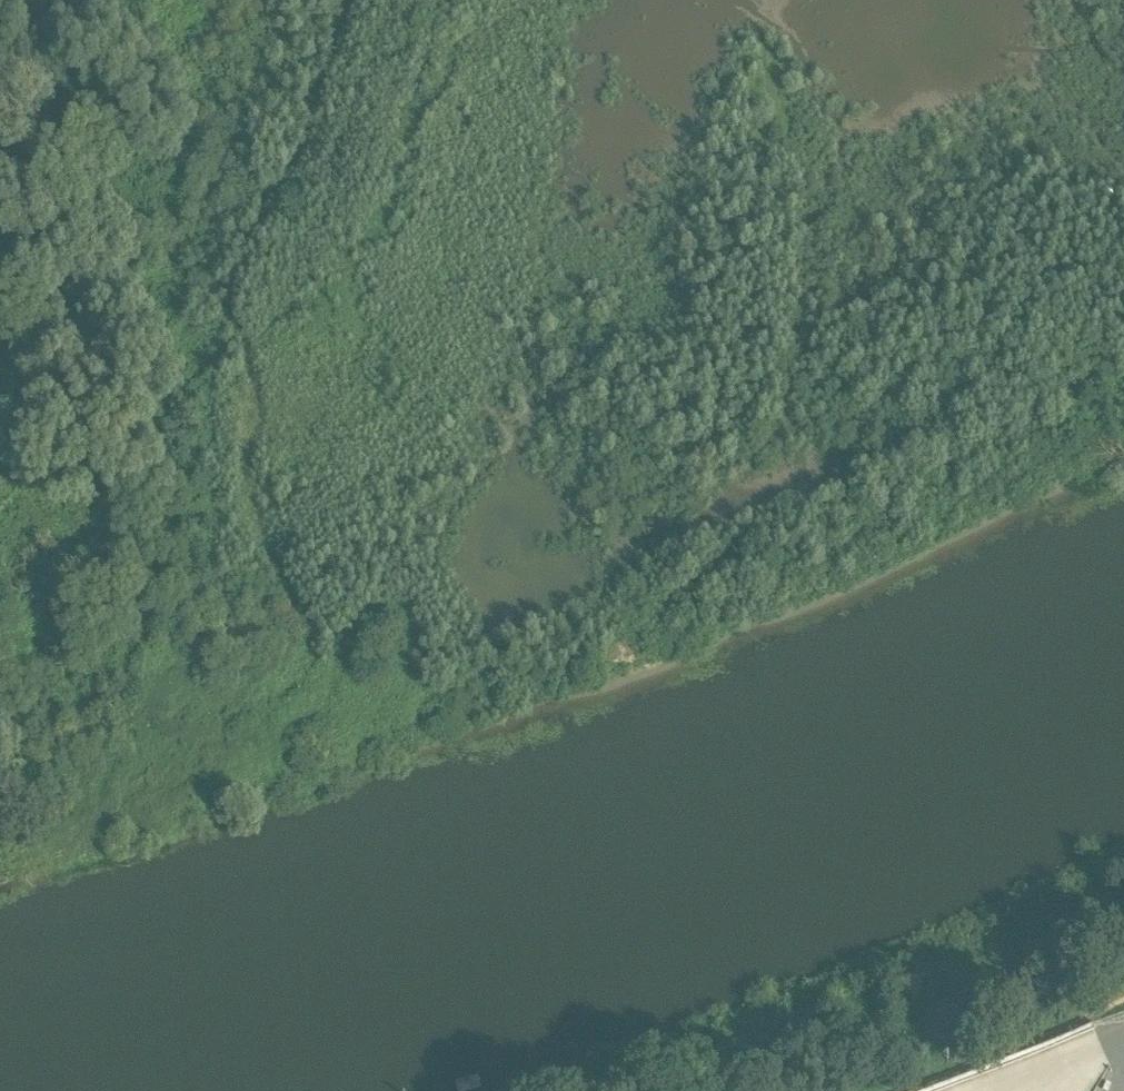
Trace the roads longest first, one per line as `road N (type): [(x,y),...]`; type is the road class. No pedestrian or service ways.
road 1 (track): [(1123,996),(875,1090)]

